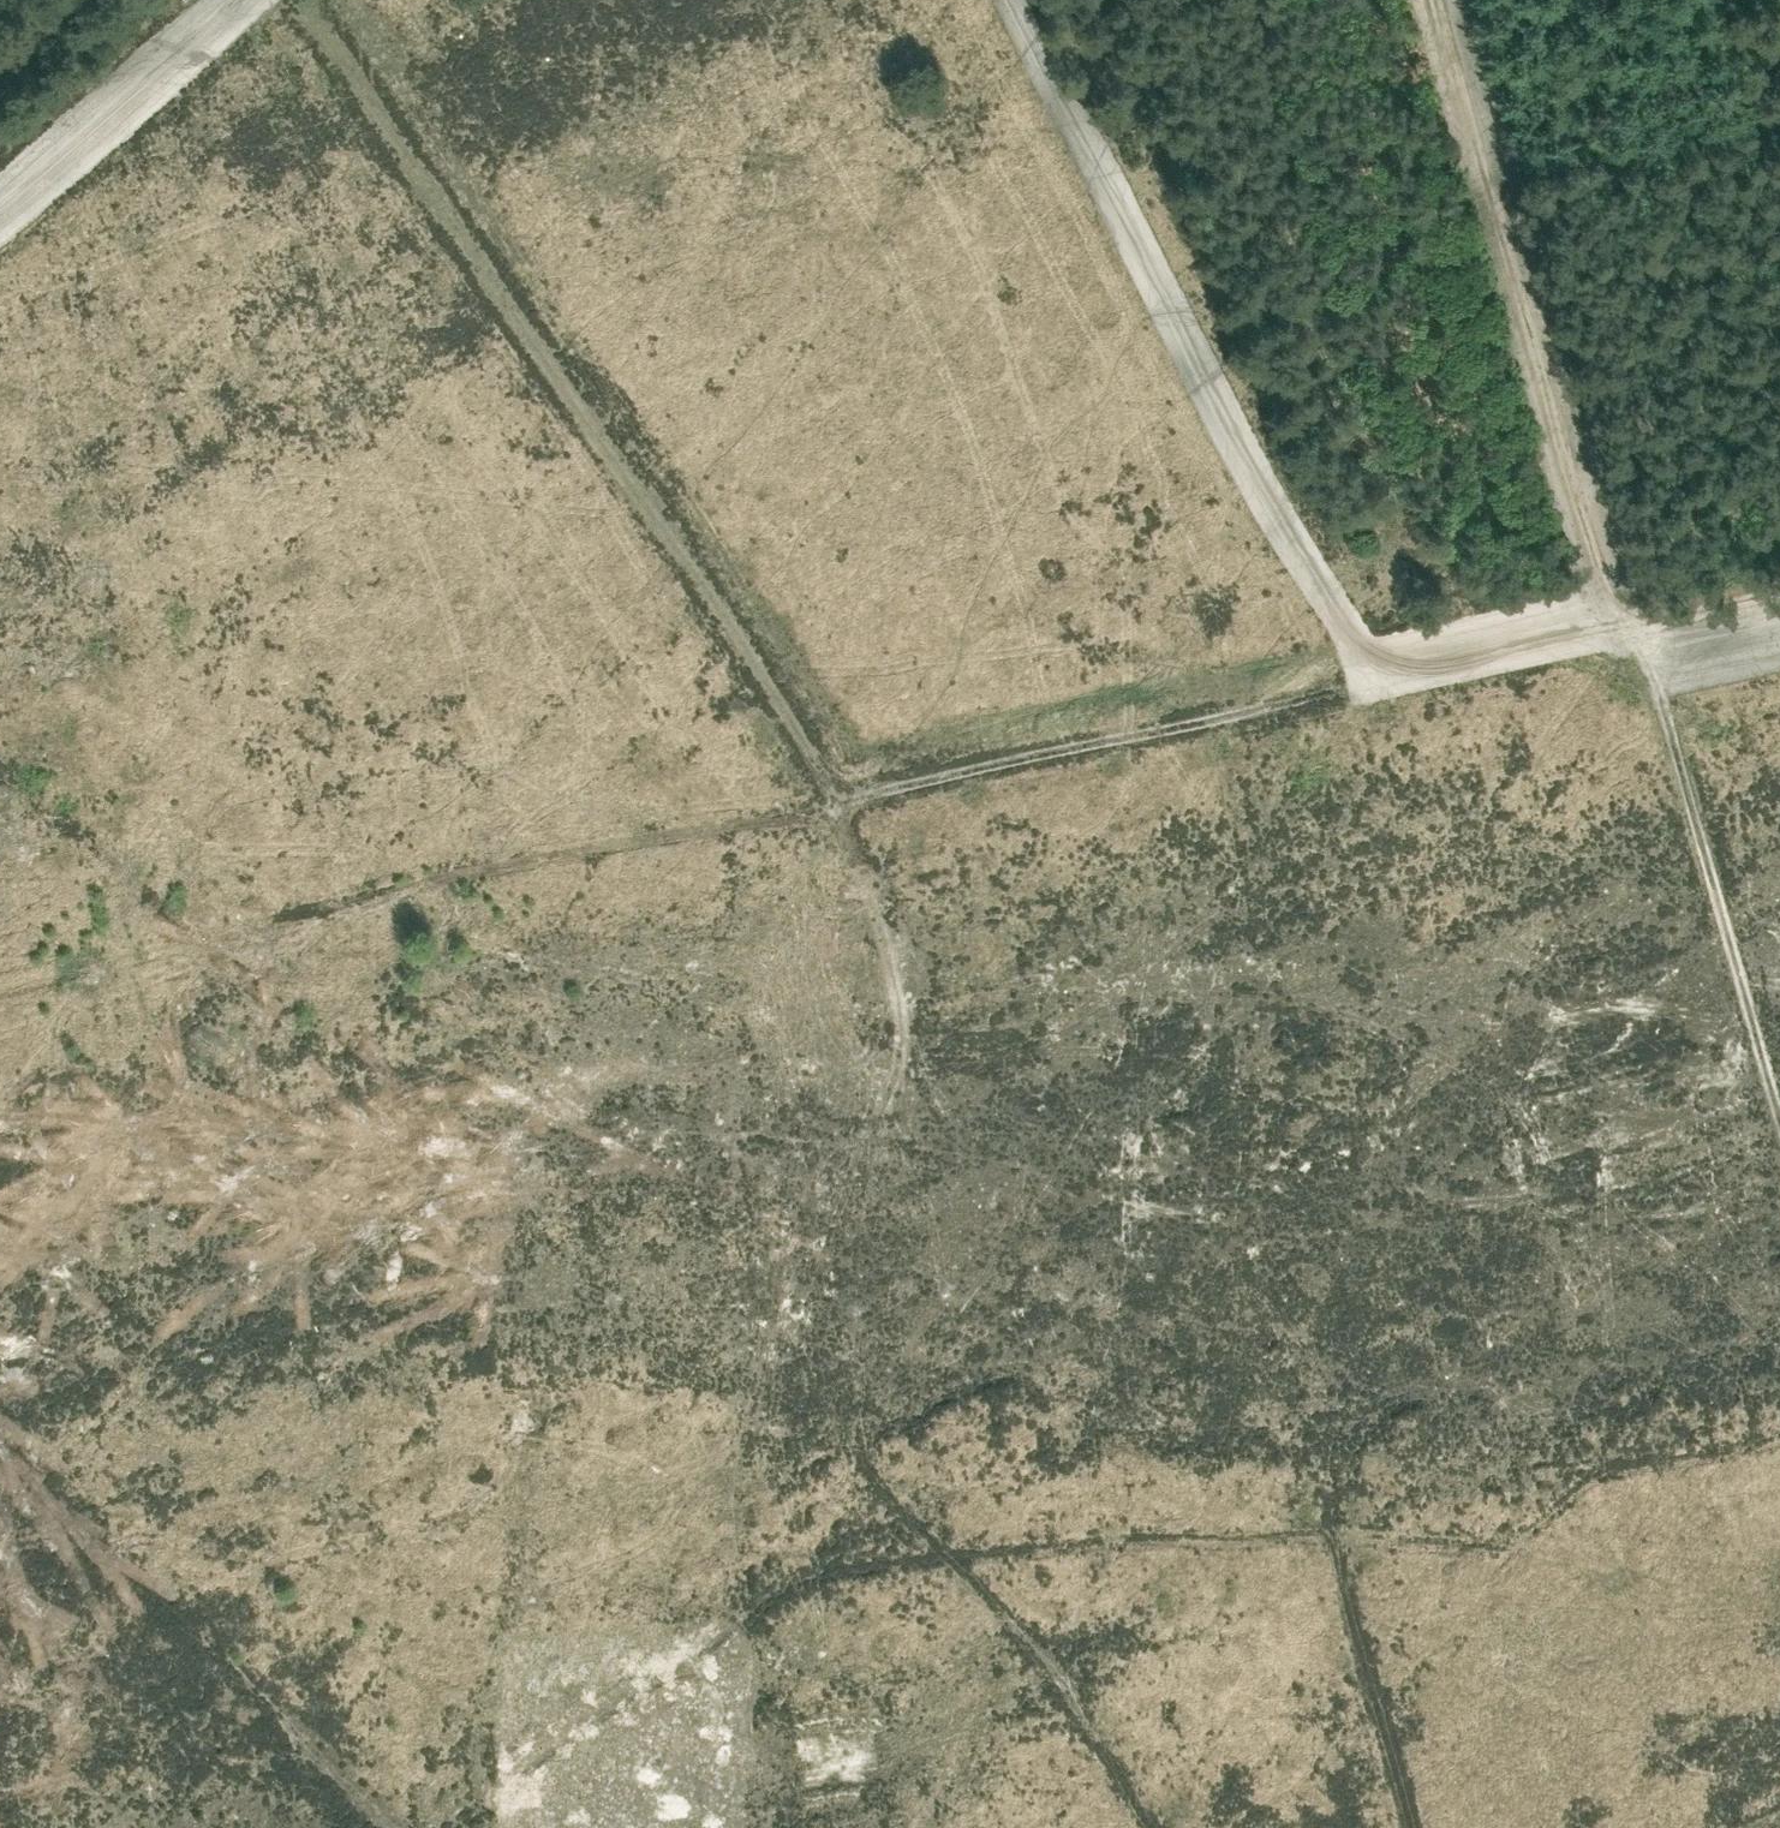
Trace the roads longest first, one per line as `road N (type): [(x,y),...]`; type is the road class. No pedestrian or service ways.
road 1 (track): [(1779,1086),(1652,629)]

